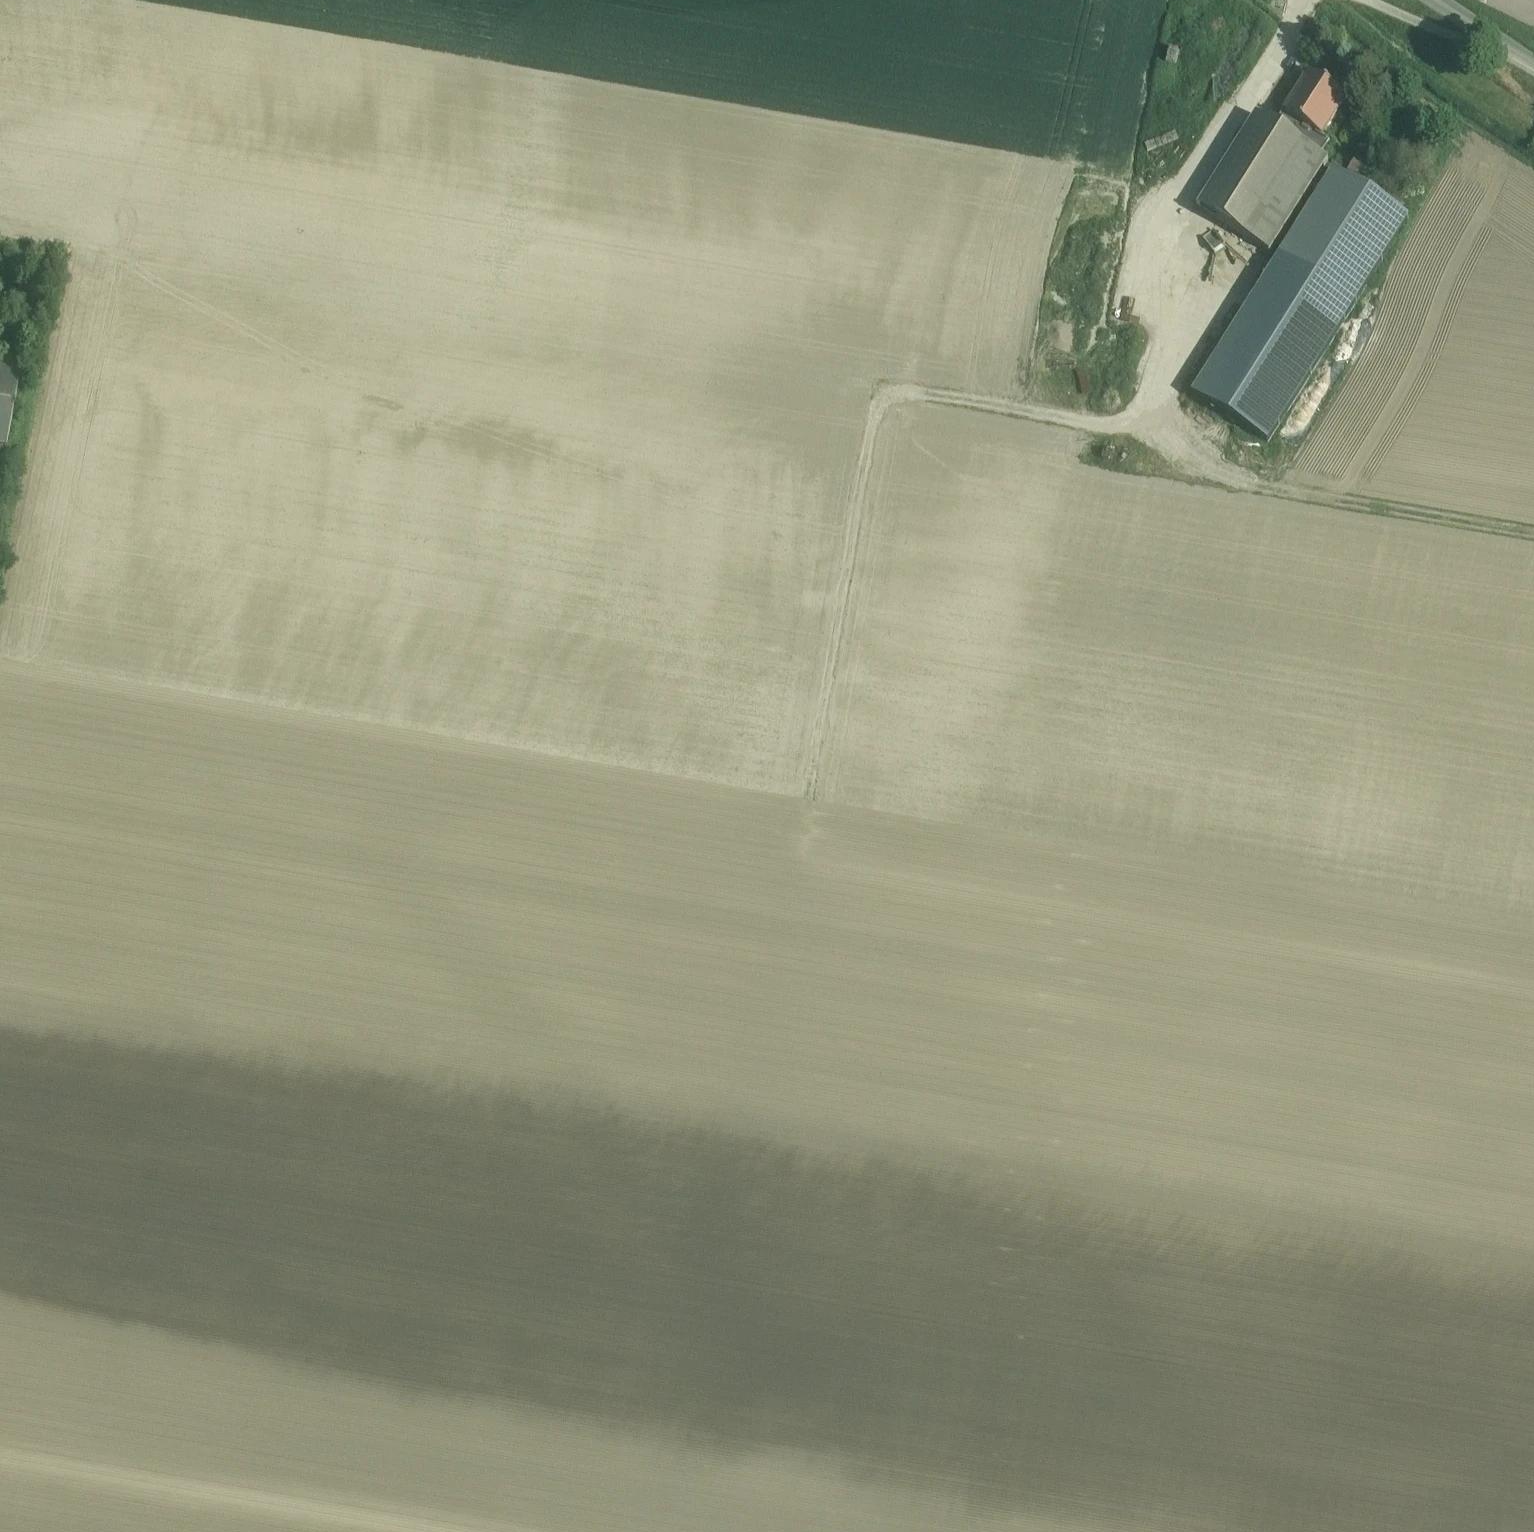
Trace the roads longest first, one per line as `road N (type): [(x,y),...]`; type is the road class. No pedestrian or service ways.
road 1 (unclassified): [(1523,60),(1372,0)]

